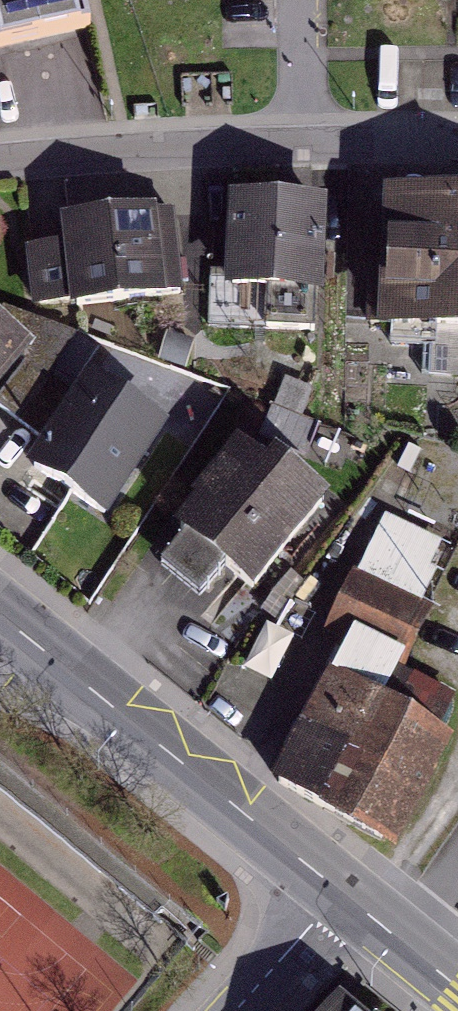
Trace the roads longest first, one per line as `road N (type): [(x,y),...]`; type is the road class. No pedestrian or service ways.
road 1 (residential): [(457,147),(307,146),(0,163)]
road 2 (tertiary): [(338,892),(0,618)]
road 3 (residential): [(338,892),(234,1010)]
road 4 (tertiary): [(457,988),(338,892)]

